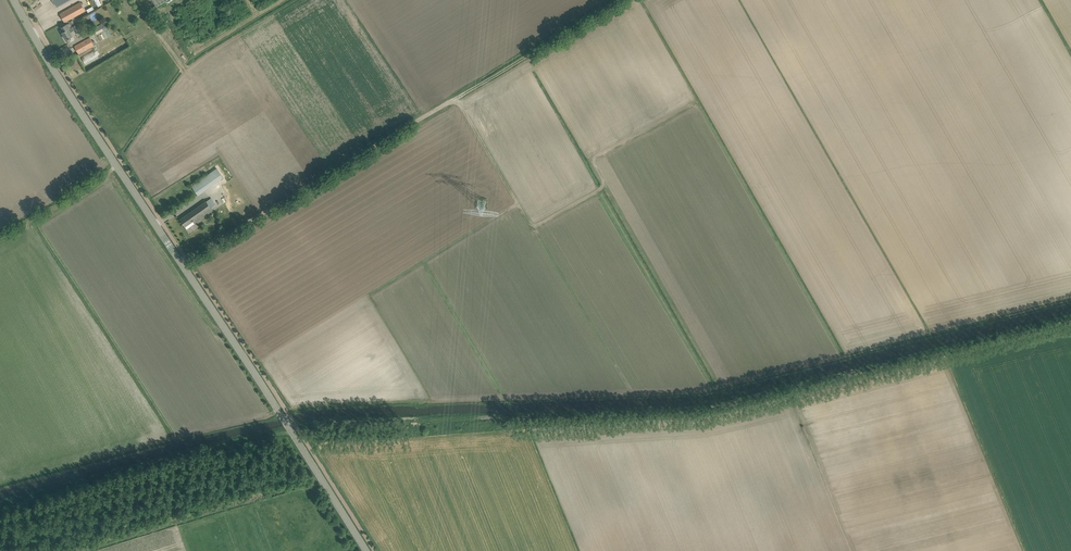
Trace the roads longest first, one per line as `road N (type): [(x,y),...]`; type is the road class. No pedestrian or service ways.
road 1 (tertiary): [(367,550),(13,0)]
road 2 (track): [(458,96),(181,263)]
road 3 (track): [(408,401),(356,304),(519,205)]
road 4 (track): [(612,151),(594,164),(603,188),(535,227),(458,96)]
road 5 (track): [(617,0),(458,96)]
road 6 (track): [(117,167),(0,238)]

